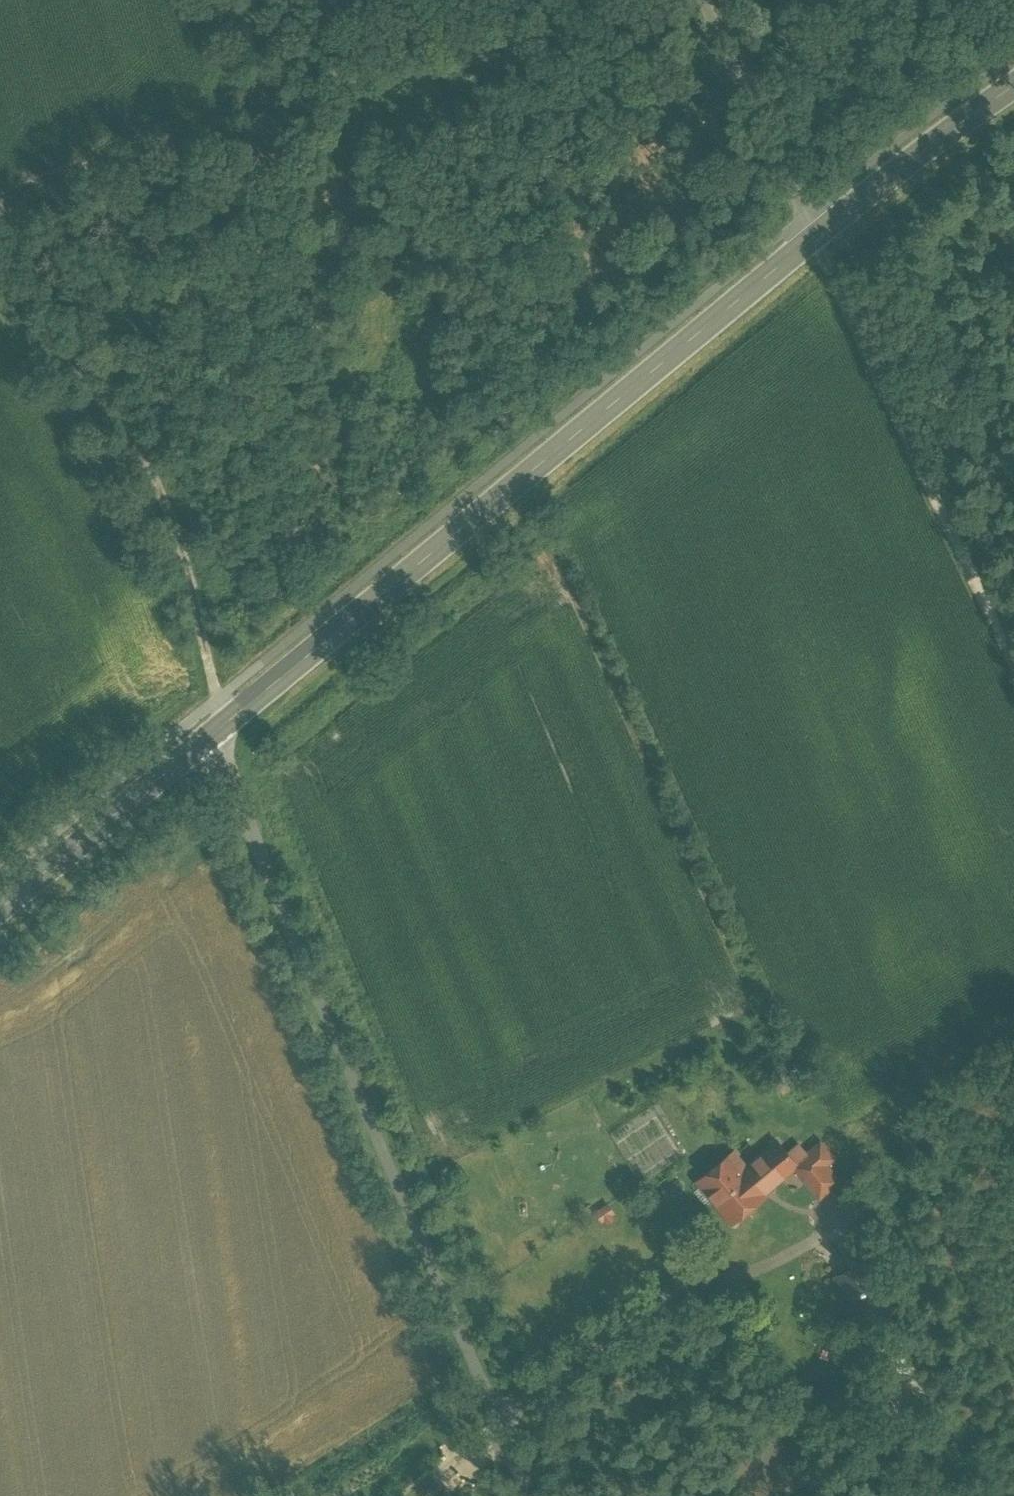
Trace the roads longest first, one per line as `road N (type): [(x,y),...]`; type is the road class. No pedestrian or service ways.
road 1 (primary): [(212,737),(1013,84)]
road 2 (unclassified): [(520,1495),(485,1370),(212,737)]
road 3 (track): [(235,718),(218,699),(190,573),(150,469),(0,256)]
road 4 (track): [(818,237),(1013,656)]
road 5 (primary): [(0,913),(212,737)]

